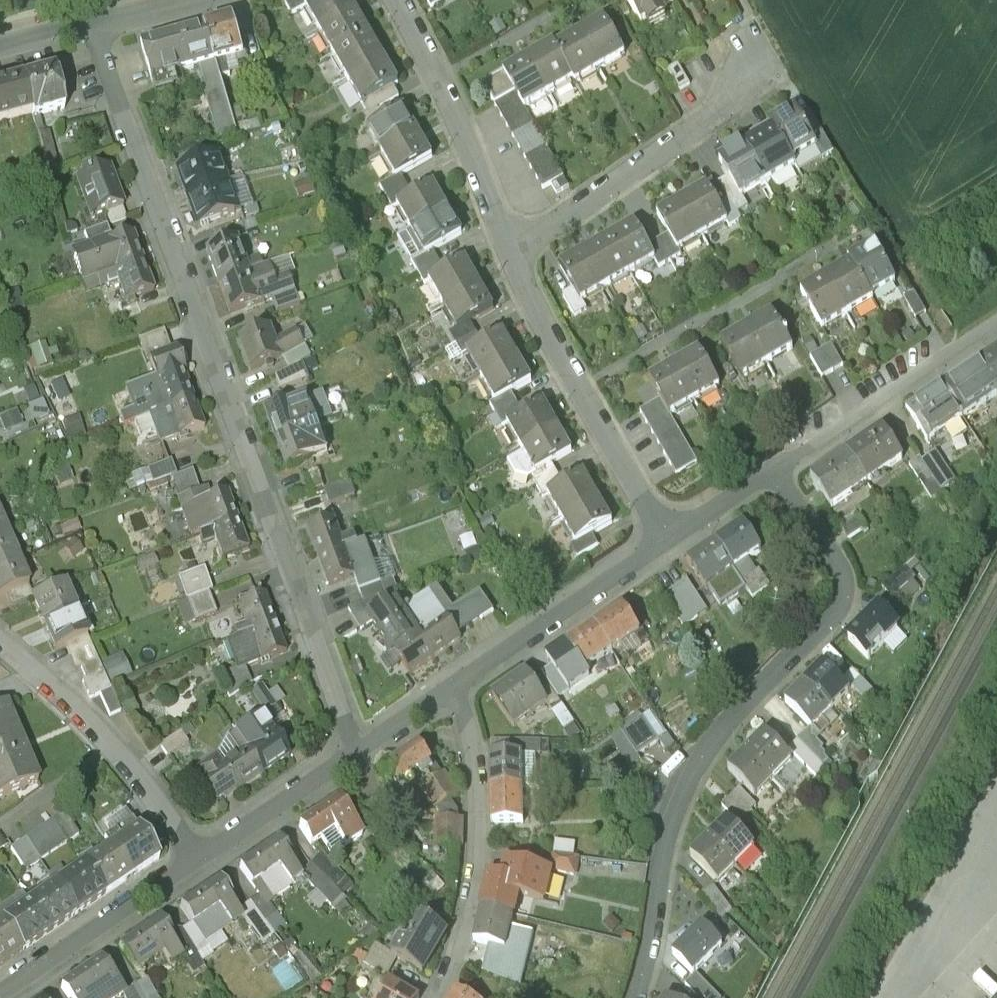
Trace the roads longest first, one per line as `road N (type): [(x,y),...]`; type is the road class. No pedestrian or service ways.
road 1 (residential): [(90,21),(358,749)]
road 2 (residential): [(636,997),(663,855),(696,765),(844,597),(838,565),(775,471)]
road 3 (residential): [(668,535),(581,393),(513,256)]
road 4 (residential): [(437,997),(473,877),(477,808),(457,685)]
road 5 (residential): [(513,256),(736,98),(755,60)]
road 6 (residential): [(0,643),(114,744),(165,801),(198,856)]
road 7 (residential): [(513,256),(440,80),(397,0)]
road 8 (residential): [(775,471),(996,325)]
road 9 (residential): [(457,685),(668,535)]
road 10 (residential): [(0,991),(198,856)]
road 11 (residential): [(198,856),(358,749)]
road 12 (residential): [(668,535),(775,471)]

